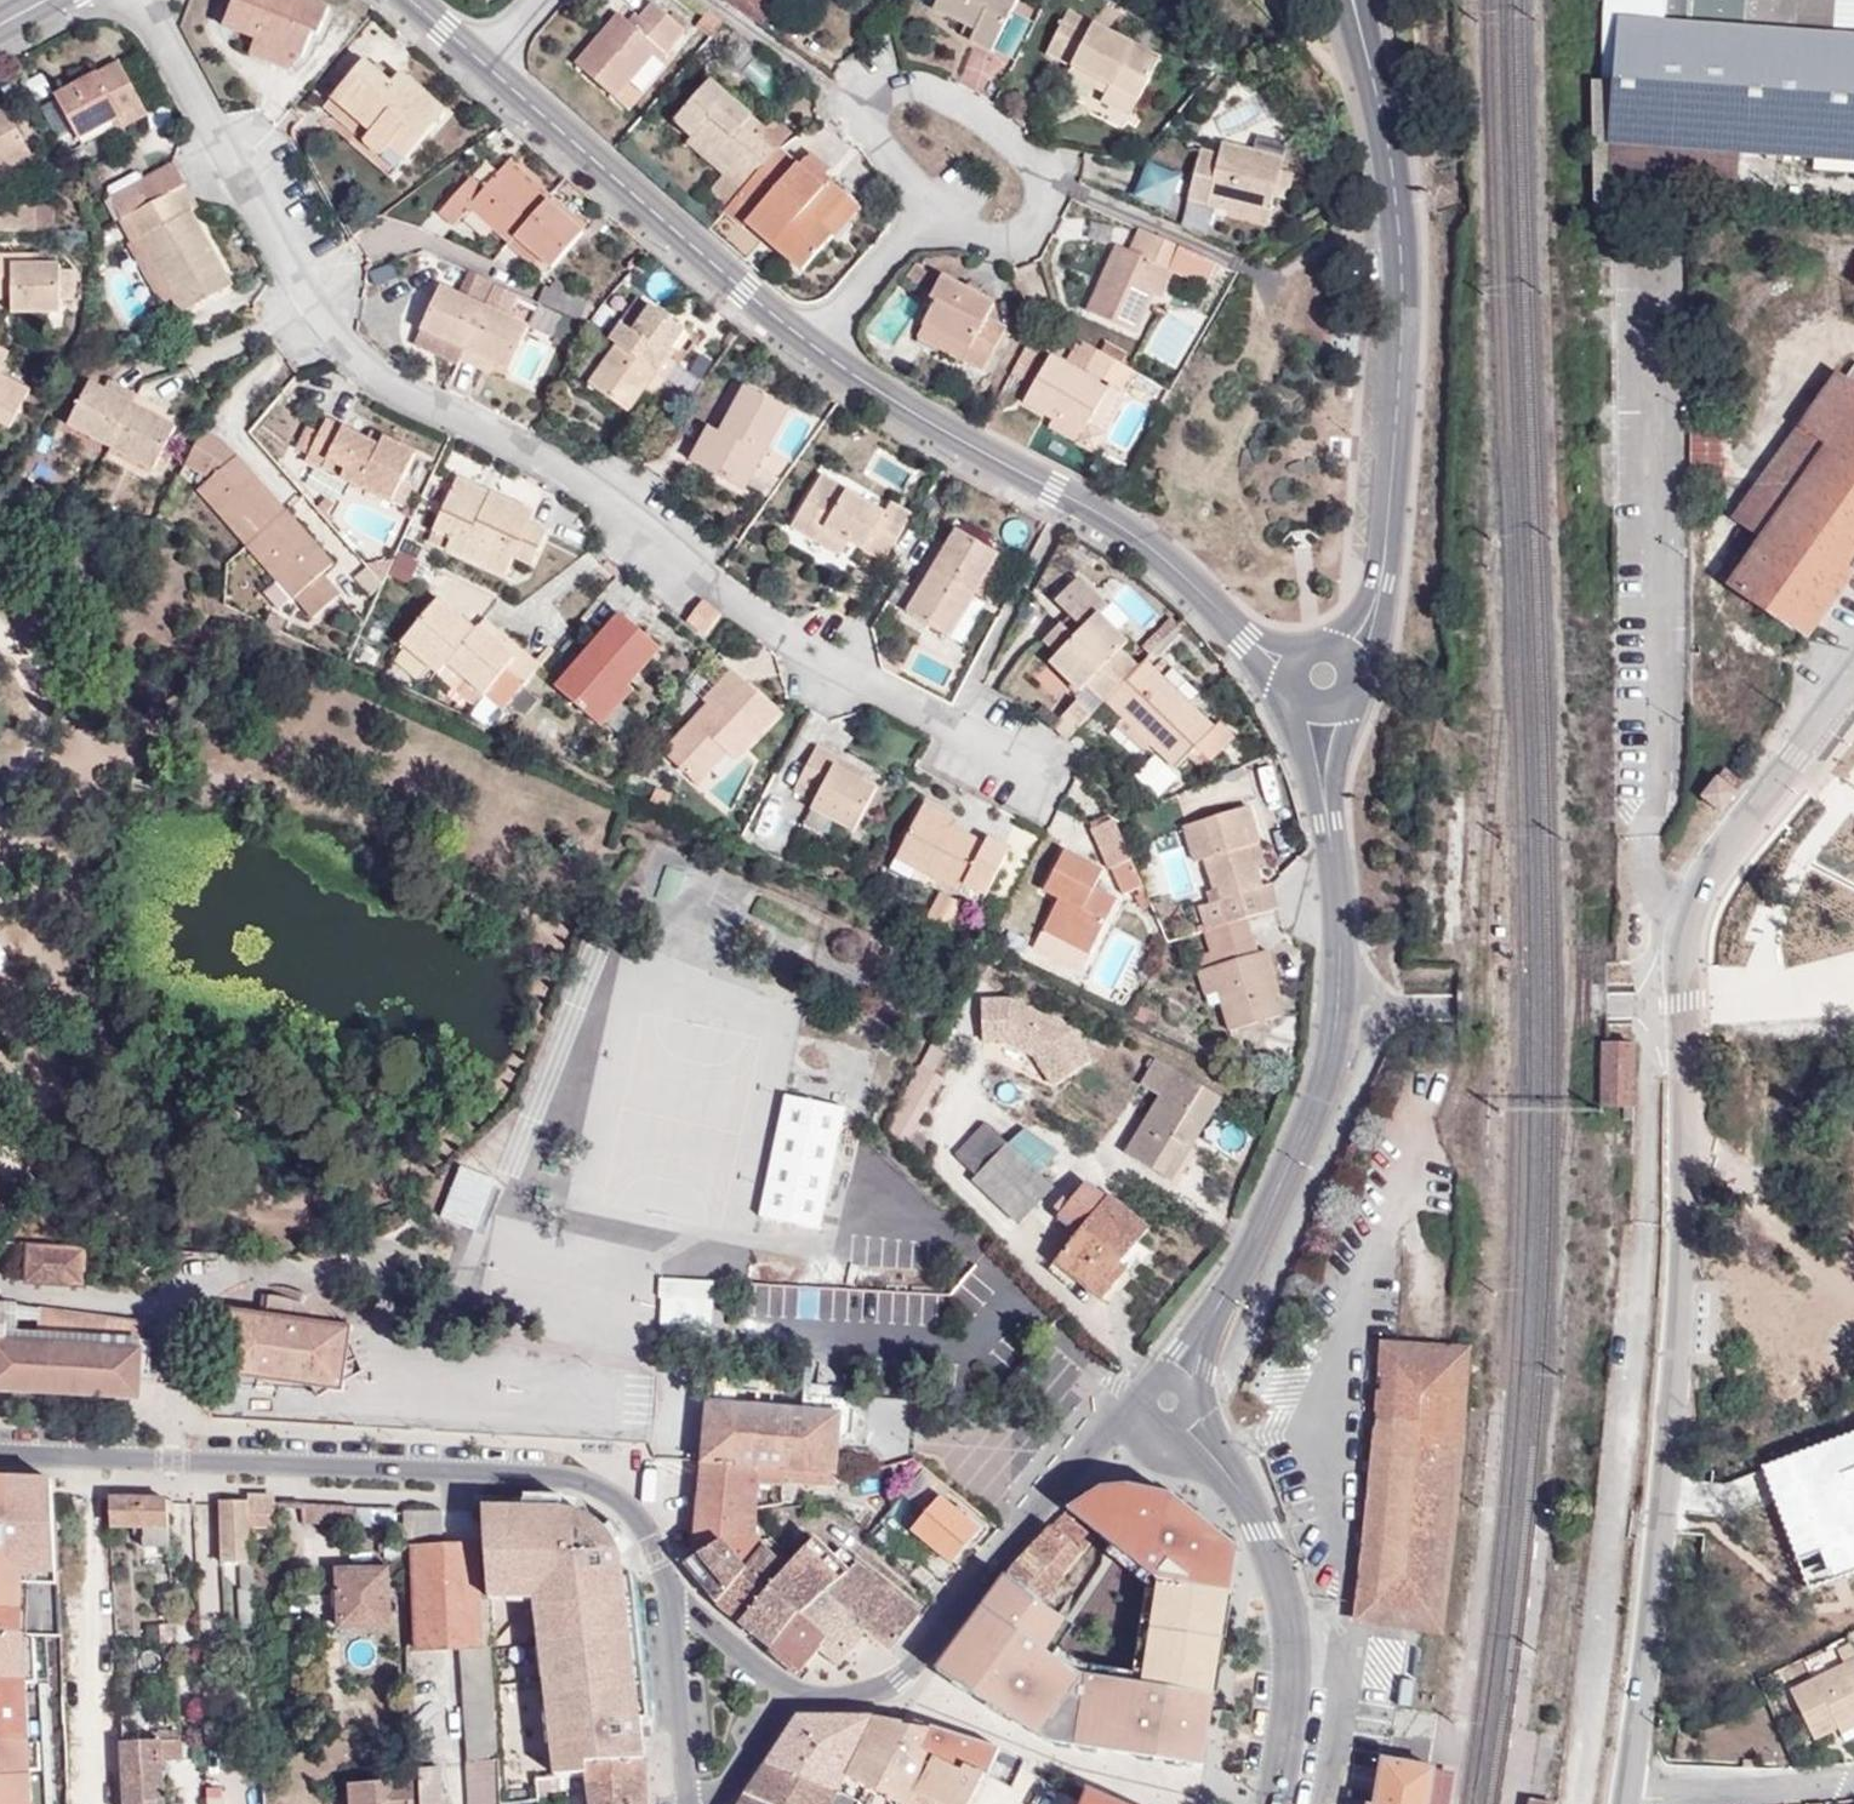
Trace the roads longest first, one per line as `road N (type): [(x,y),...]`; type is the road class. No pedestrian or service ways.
road 1 (residential): [(148,0),(266,231),(362,370),(570,483),(713,578),(1055,781)]
road 2 (residential): [(1682,1020),(1652,1557),(1620,1786)]
road 3 (tertiary): [(659,1568),(607,1494),(502,1466),(0,1439)]
road 4 (residential): [(793,350),(1057,488),(1113,525),(1276,672),(1294,669)]
road 5 (tertiary): [(1182,1370),(1290,1167),(1328,1070),(1339,980),(1327,825)]
road 6 (tertiary): [(1382,579),(1403,262),(1385,117),(1358,5)]
road 7 (tertiary): [(789,1689),(899,1689),(1093,1444),(1145,1416)]
road 8 (residential): [(477,66),(793,350)]
road 9 (residential): [(929,225),(1005,239),(1058,182),(979,104),(886,77),(856,115)]
road 10 (tertiary): [(1183,1422),(1254,1527),(1293,1637),(1276,1803)]
road 11 (residential): [(1853,668),(1717,858),(1682,1020)]
road 12 (residential): [(659,1568),(667,1803)]
road 13 (residential): [(1620,1786),(1805,1786),(1853,1778)]
road 14 (residential): [(793,350),(929,225)]
road 15 (tertiary): [(789,1689),(689,1611),(659,1568)]
road 16 (residential): [(1853,983),(1682,1020)]
road 17 (tertiary): [(715,1803),(789,1689)]
road 18 (residential): [(856,115),(929,225)]
road 19 (tertiary): [(1301,697),(1301,737),(1327,825)]
road 20 (tertiary): [(1327,825),(1350,698)]

